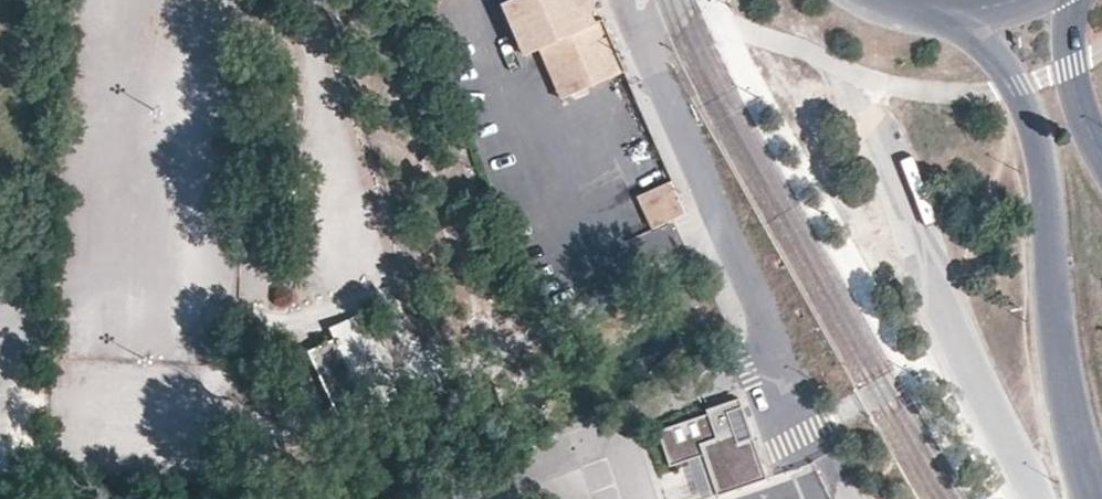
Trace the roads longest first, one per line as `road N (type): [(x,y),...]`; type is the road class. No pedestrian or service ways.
road 1 (secondary): [(959,15),(1010,71),(1040,142),(1072,390),(1101,496)]
road 2 (secondary): [(1101,155),(1069,58),(1076,0)]

